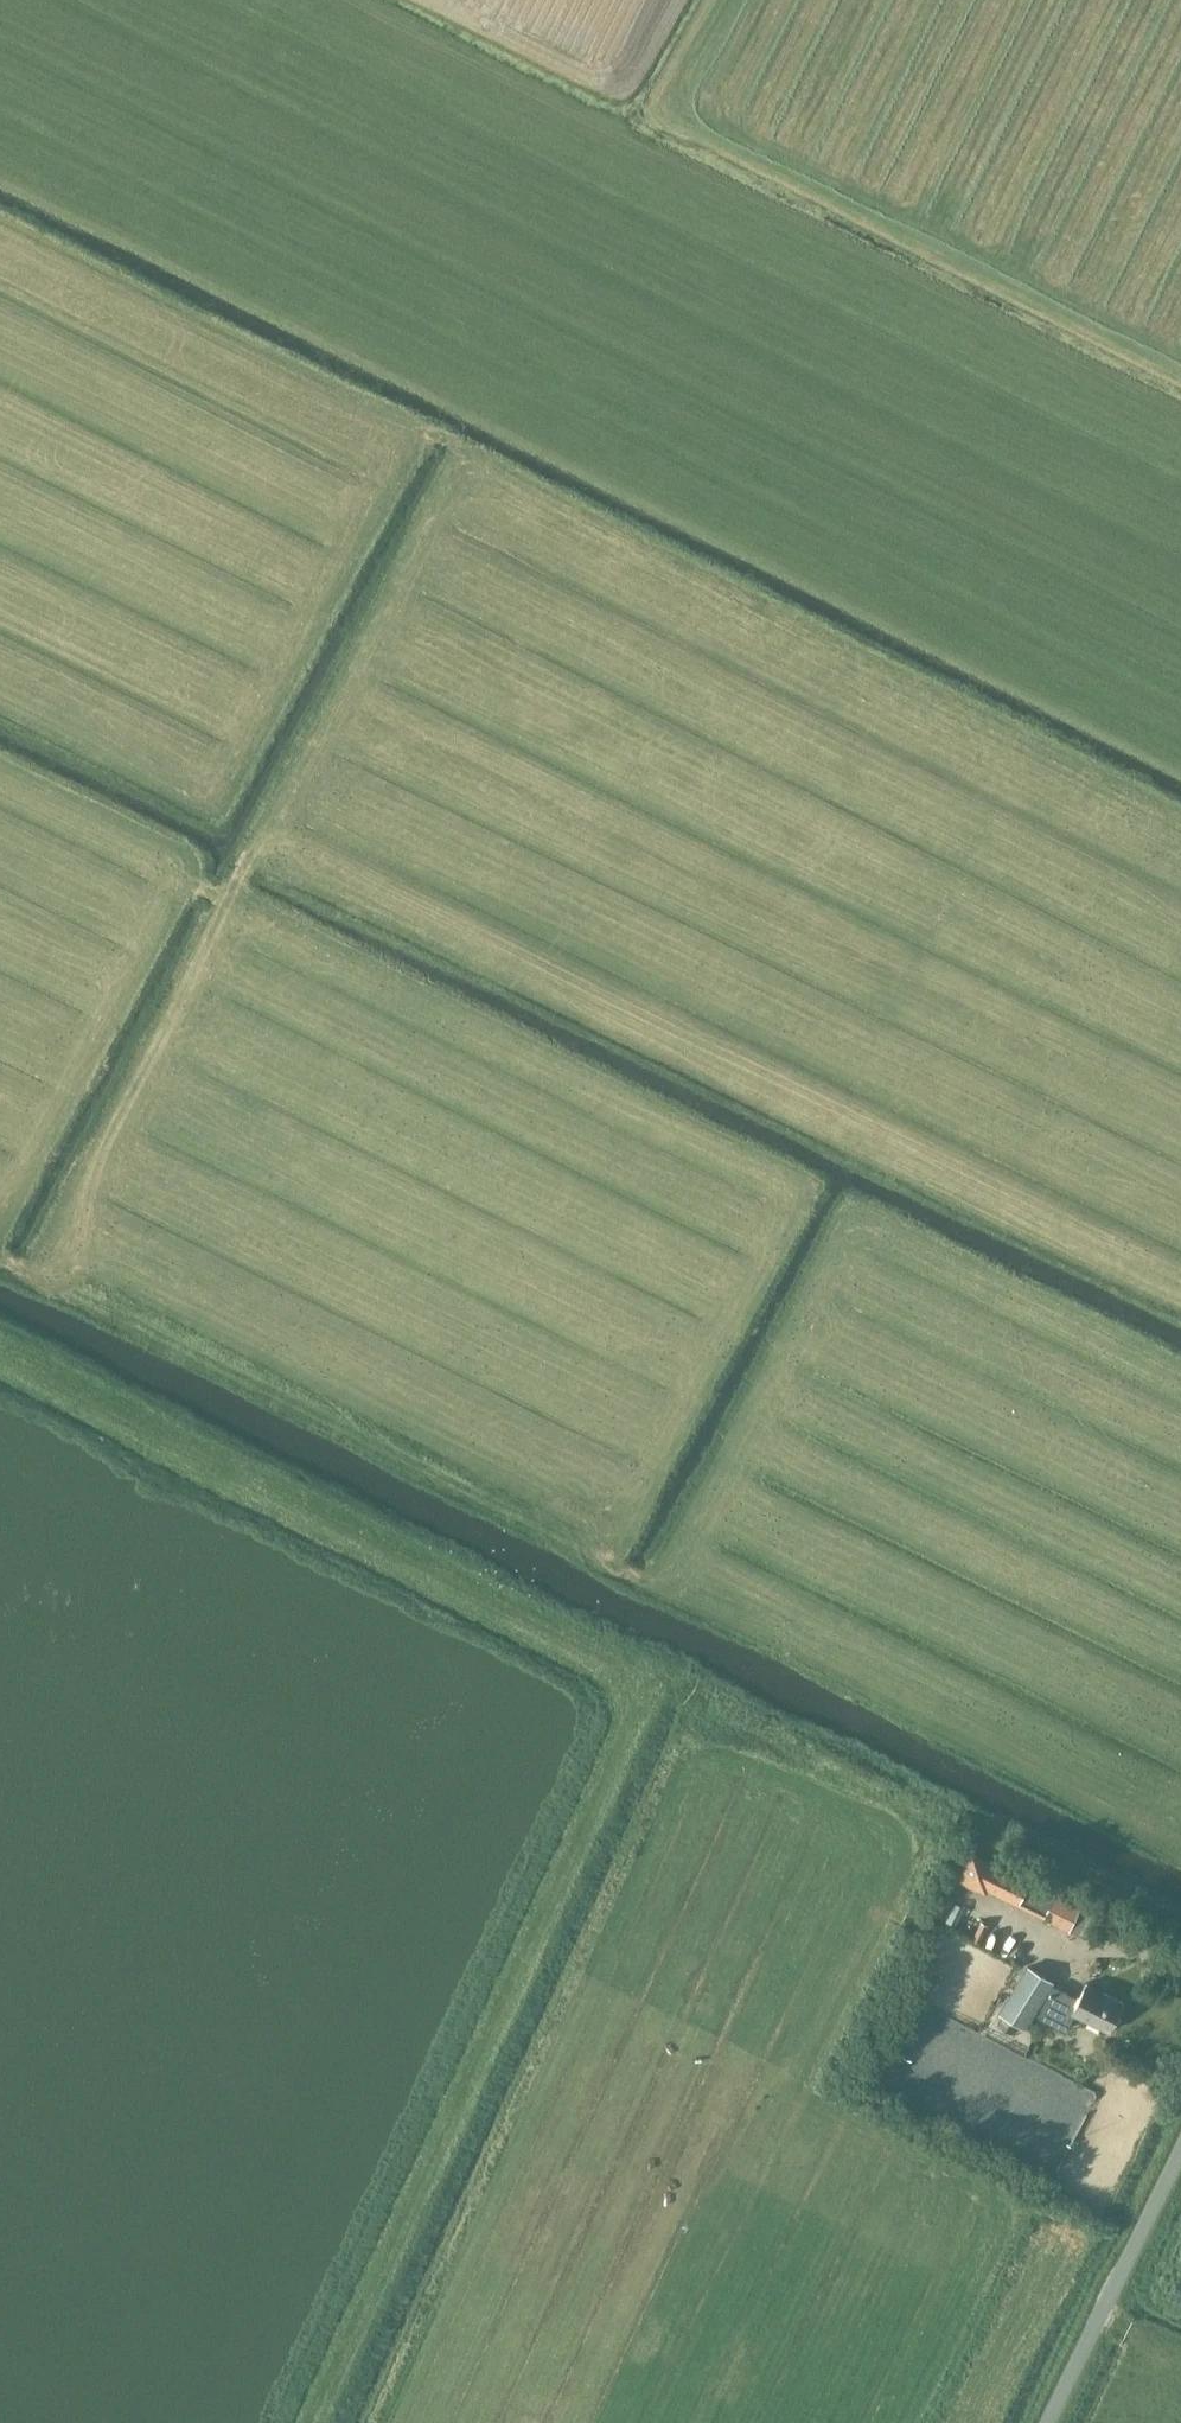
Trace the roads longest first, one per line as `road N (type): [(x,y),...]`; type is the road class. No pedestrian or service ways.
road 1 (unclassified): [(1051,2422),(1180,2156)]

